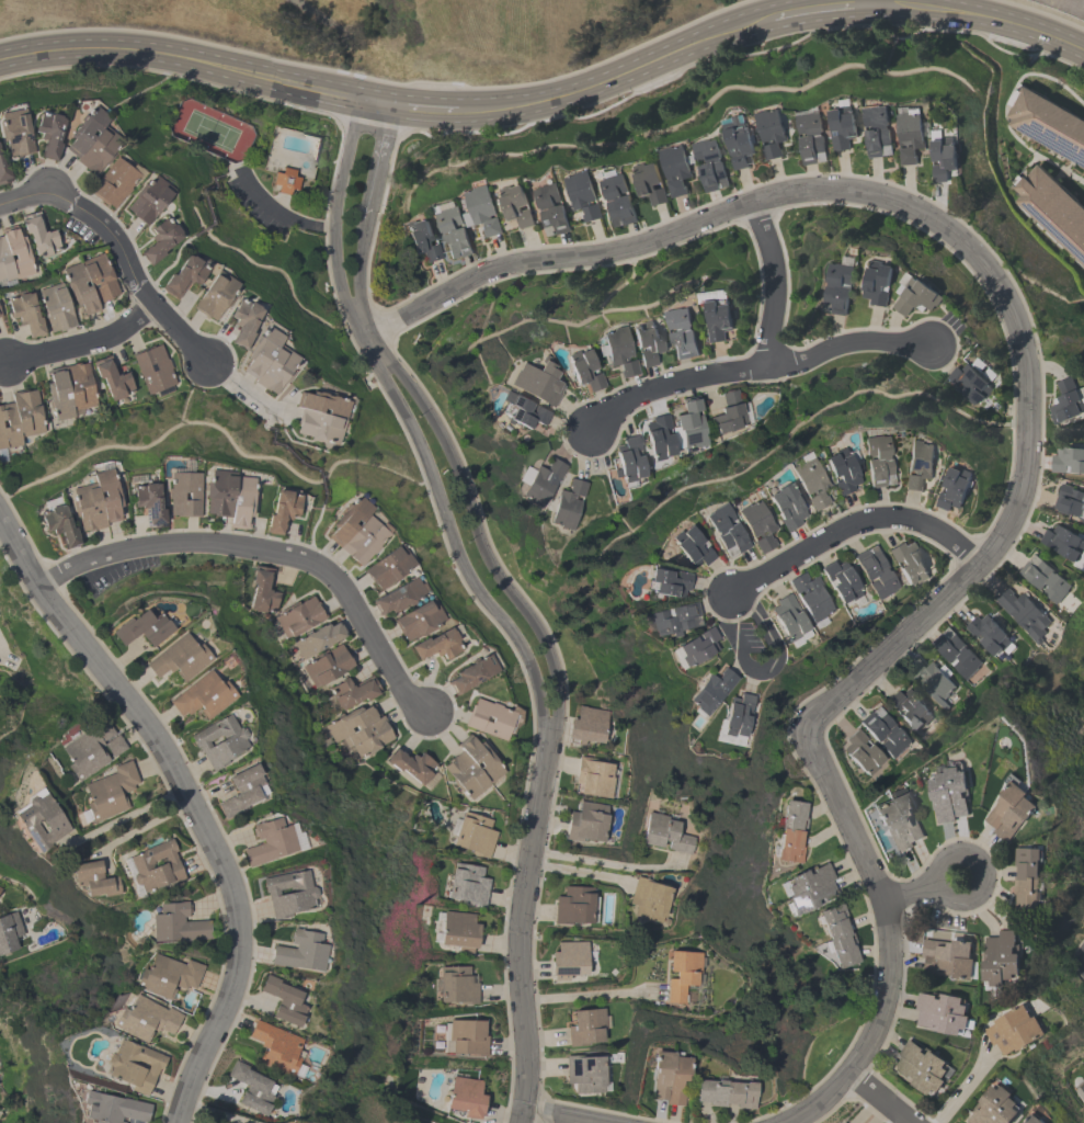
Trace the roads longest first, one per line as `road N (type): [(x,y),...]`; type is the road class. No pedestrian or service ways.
road 1 (residential): [(367,337),(501,266),(624,248),(800,191),(894,201),(959,239),(995,280),(1022,343),(1022,494),(979,564),(805,724)]
road 2 (residential): [(376,101),(351,234),(351,295),(375,352),(430,435),(478,570),(545,672),(547,747),(520,940),(527,1071),(519,1122)]
road 3 (residential): [(0,516),(44,593),(172,763),(228,880),(239,958),(181,1122)]
road 4 (residential): [(979,564),(920,523),(856,522),(730,594),(753,610),(777,650),(777,660),(758,672),(744,662),(726,623),(730,594)]
road 5 (residential): [(37,581),(181,544),(290,557),(338,589),(402,689),(427,712)]
road 6 (secondary): [(0,54),(100,47),(376,101)]
road 7 (residential): [(591,430),(624,401),(673,383),(798,362),(841,343),(929,343)]
road 8 (secondary): [(459,104),(538,98),(777,19)]
road 9 (residential): [(789,1122),(849,1073),(878,1024),(890,962),(882,899),(927,886)]
road 10 (residential): [(0,205),(43,193),(96,219),(140,287),(209,366)]
road 11 (secondary): [(870,7),(929,4),(1004,20),(1083,52)]
road 12 (residential): [(882,899),(805,724)]
road 13 (residential): [(753,202),(773,266),(772,366)]
road 14 (residential): [(153,304),(99,340),(5,365)]
road 15 (residential): [(927,886),(958,900),(971,896),(982,873),(973,862),(949,861),(927,886)]

